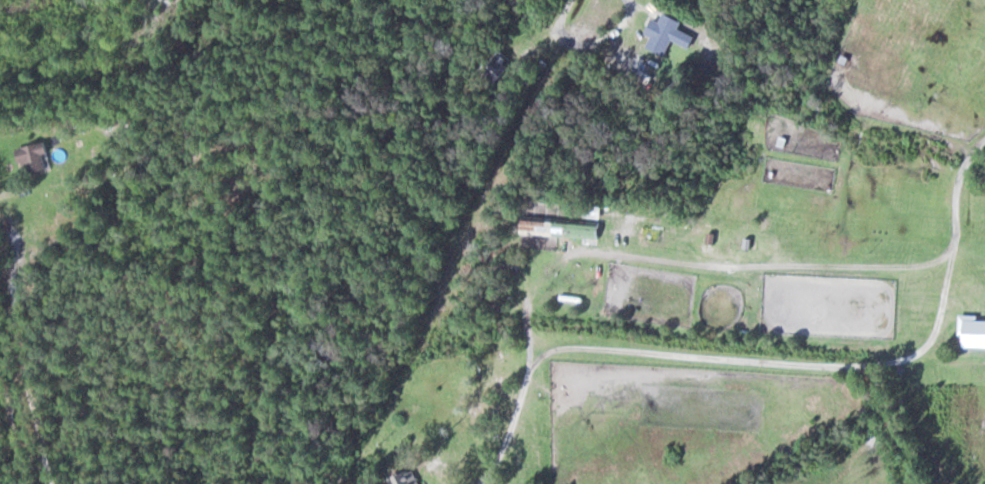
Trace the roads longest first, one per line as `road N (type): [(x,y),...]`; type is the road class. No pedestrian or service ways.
road 1 (track): [(984,412),(844,364)]

